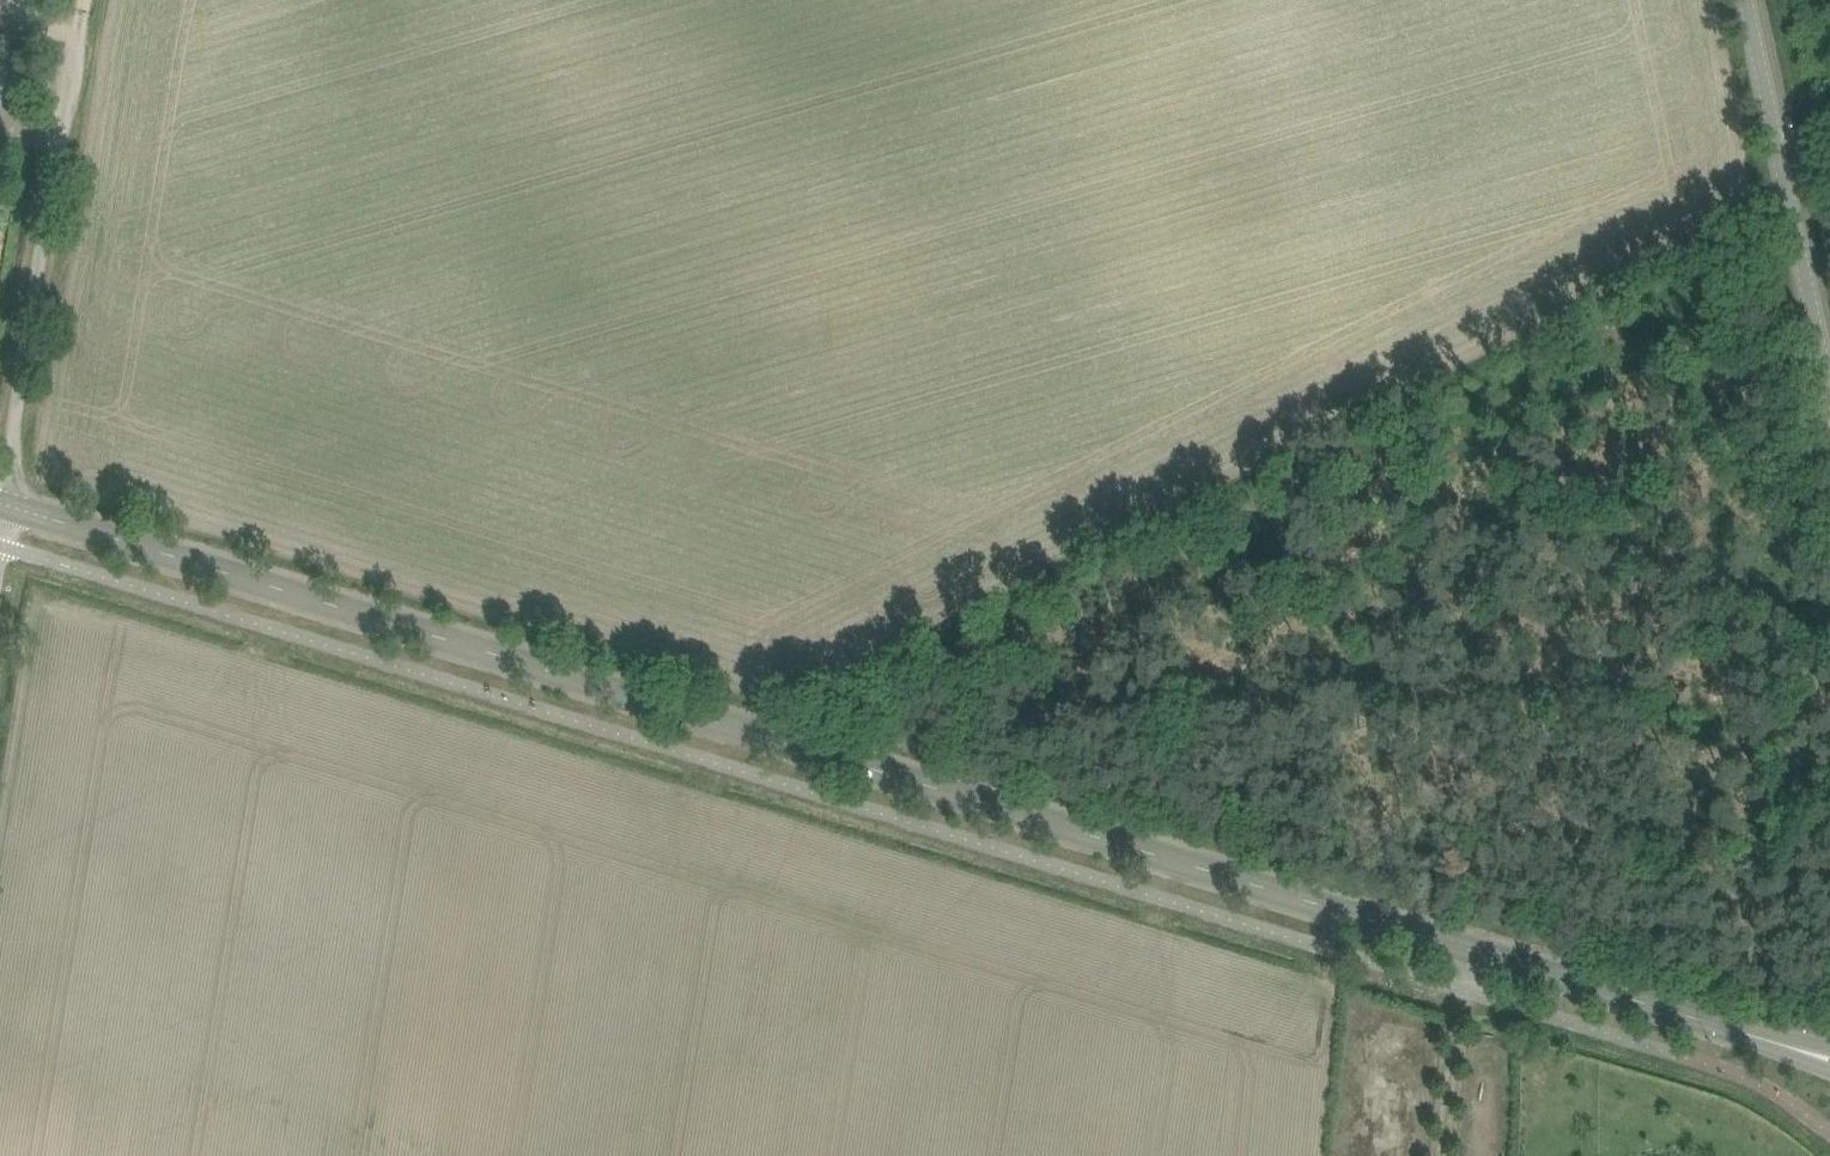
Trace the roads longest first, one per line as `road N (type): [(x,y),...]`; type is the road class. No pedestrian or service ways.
road 1 (tertiary): [(1829,1065),(7,508)]
road 2 (unclassified): [(7,508),(79,0)]
road 3 (unclassified): [(1829,383),(1751,0)]

